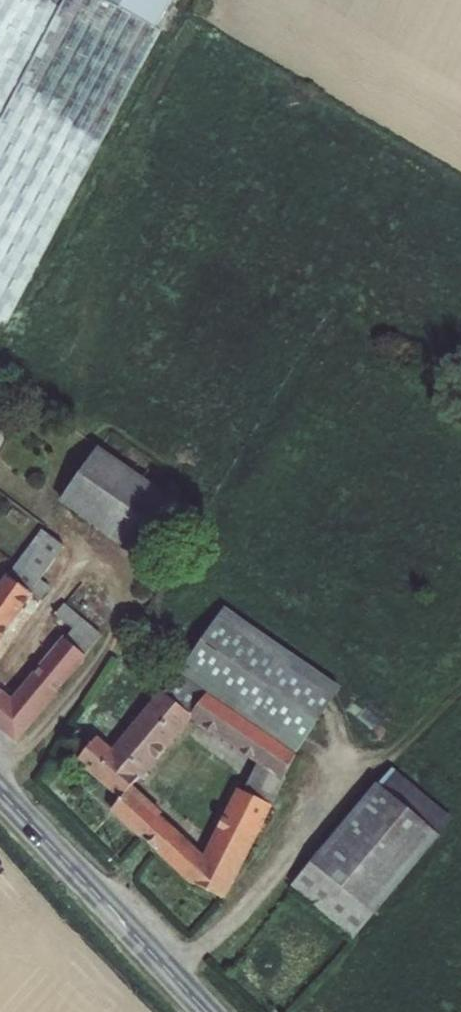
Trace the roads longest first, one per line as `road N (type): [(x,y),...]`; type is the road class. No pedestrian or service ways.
road 1 (tertiary): [(205,1011),(0,792)]

